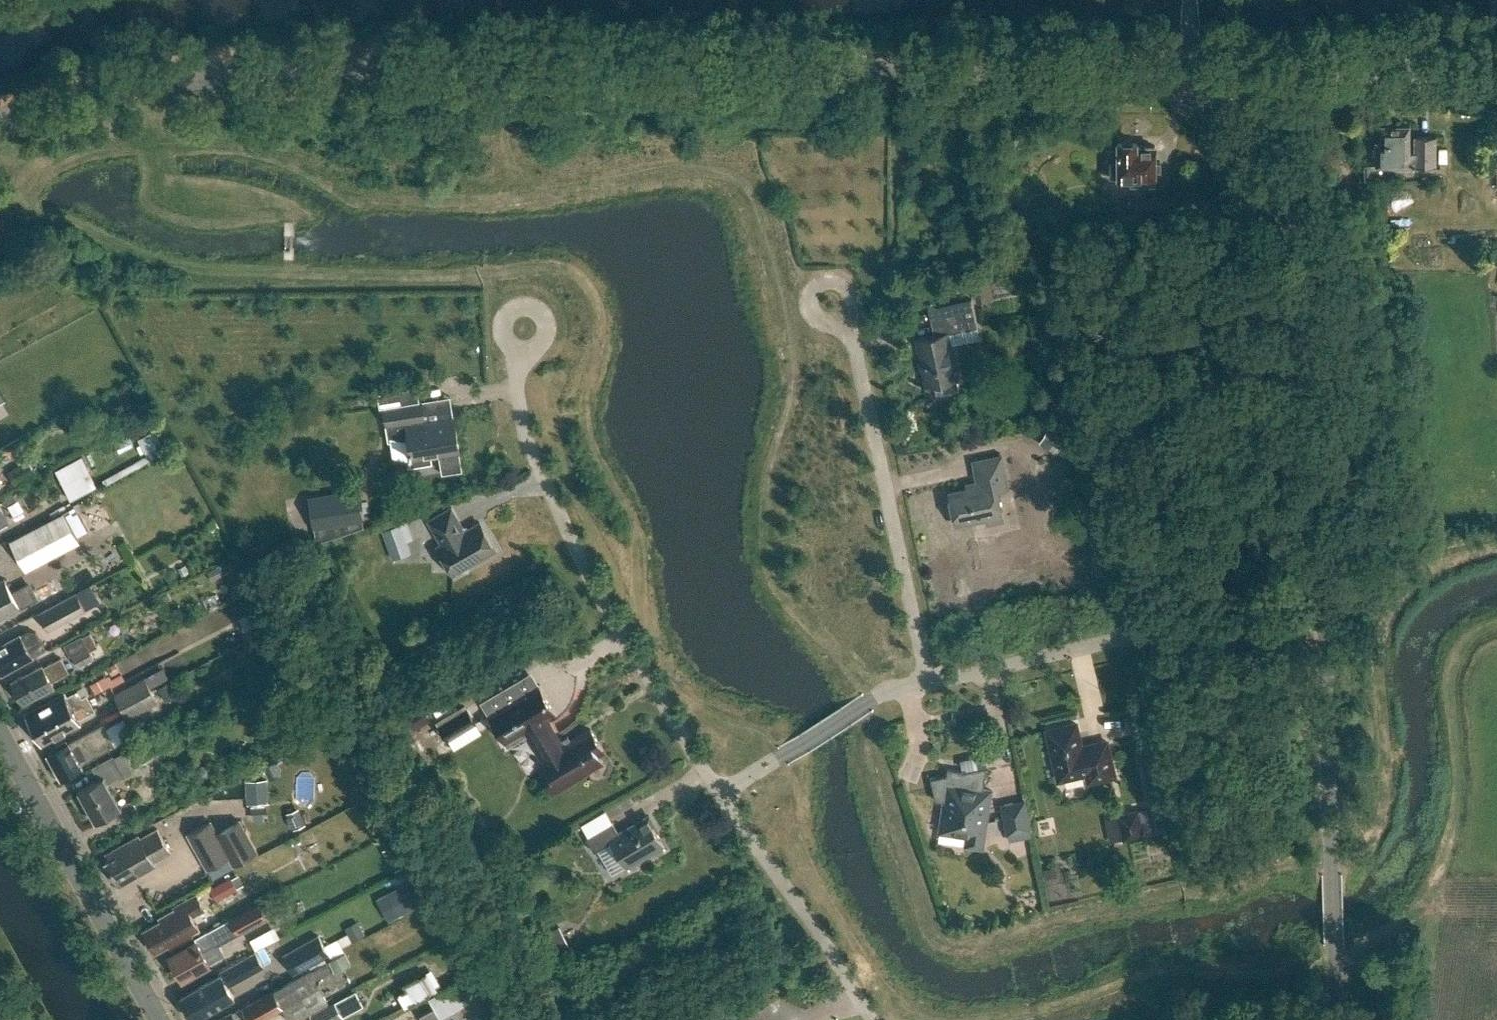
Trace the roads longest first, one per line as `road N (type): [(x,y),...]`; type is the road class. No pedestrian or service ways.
road 1 (unclassified): [(0,124),(100,93),(226,72),(325,66),(952,68),(1192,84)]
road 2 (unclassified): [(1324,620),(1305,232),(1278,192),(1228,151),(1192,84)]
road 3 (residential): [(717,795),(615,624),(530,452),(519,408),(524,332)]
road 4 (residential): [(928,681),(1184,624),(1324,620)]
road 5 (unclassified): [(1336,1019),(1324,620)]
road 6 (residential): [(831,302),(859,364),(928,681)]
road 7 (secondary): [(160,1019),(0,733)]
road 8 (unclassified): [(1192,84),(1496,70)]
road 9 (residential): [(869,1019),(717,795)]
road 10 (residential): [(717,795),(868,702),(928,681)]

